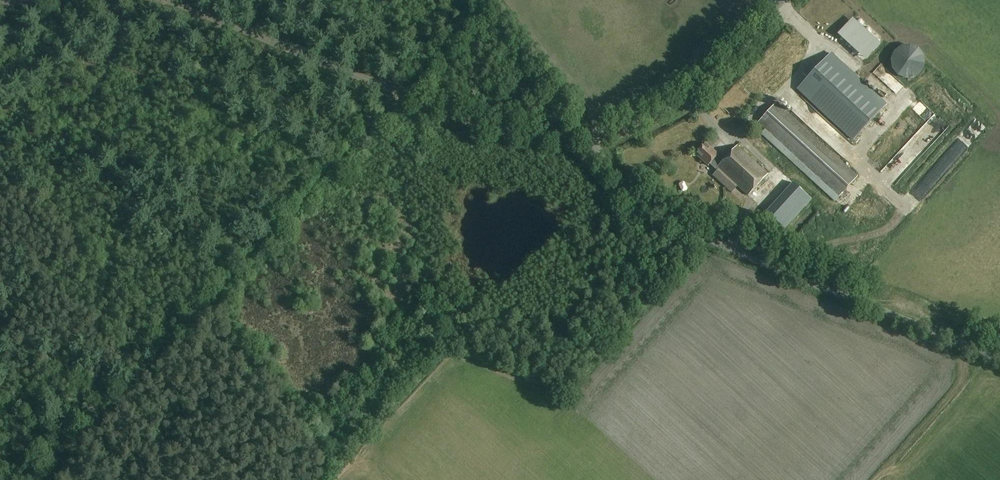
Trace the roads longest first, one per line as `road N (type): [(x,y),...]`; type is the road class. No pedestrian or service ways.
road 1 (track): [(486,0),(44,479)]
road 2 (unclassified): [(999,357),(678,224),(607,165),(590,132)]
road 3 (unclassified): [(590,132),(550,137),(466,120),(167,0)]
road 4 (unclassified): [(590,132),(648,116),(695,90),(783,0)]

